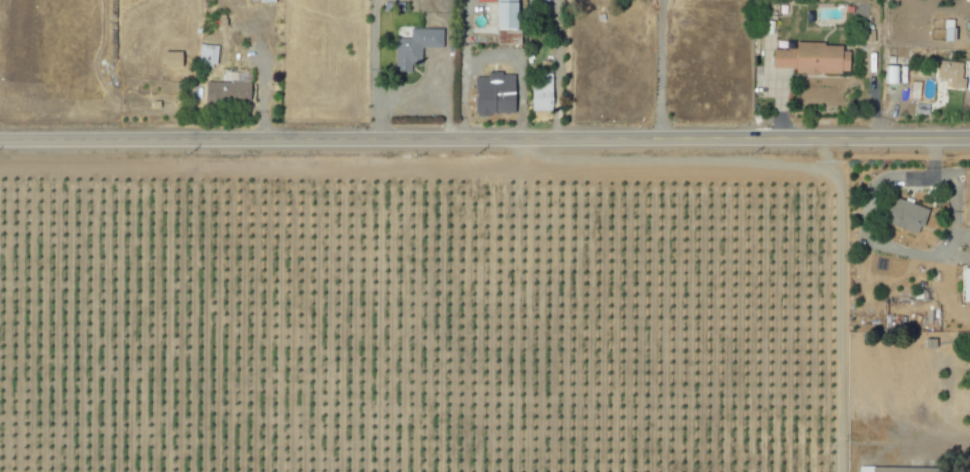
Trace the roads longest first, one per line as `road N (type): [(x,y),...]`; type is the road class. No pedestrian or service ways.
road 1 (residential): [(0,137),(969,139)]

